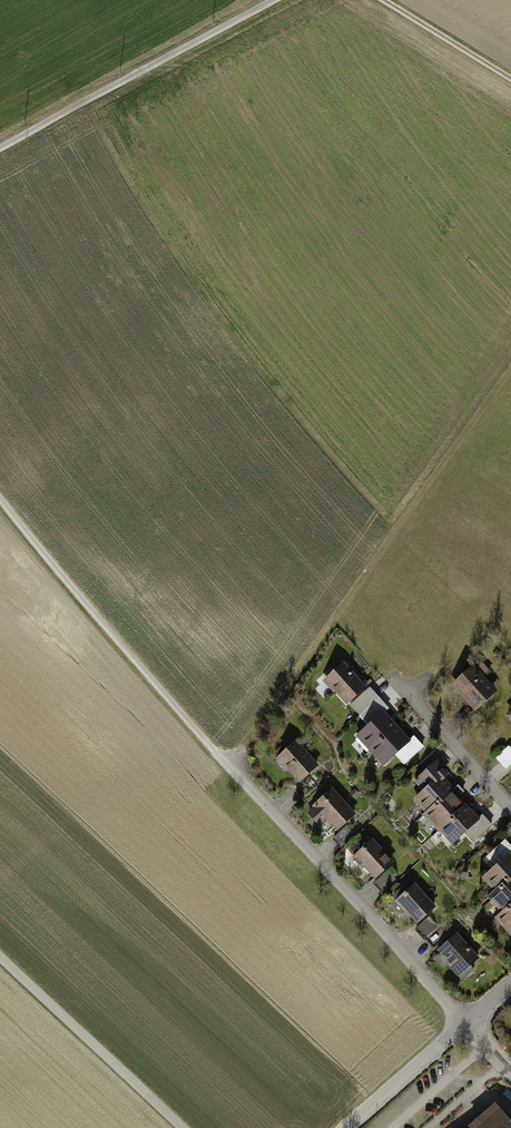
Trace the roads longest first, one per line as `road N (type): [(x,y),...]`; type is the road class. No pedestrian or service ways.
road 1 (track): [(228,767),(0,492)]
road 2 (residential): [(466,1023),(228,767)]
road 3 (track): [(276,0),(0,150)]
road 4 (unclassified): [(0,957),(182,1127)]
road 5 (residential): [(350,1127),(466,1023)]
road 6 (residential): [(510,806),(410,695)]
road 7 (track): [(384,0),(510,78)]

